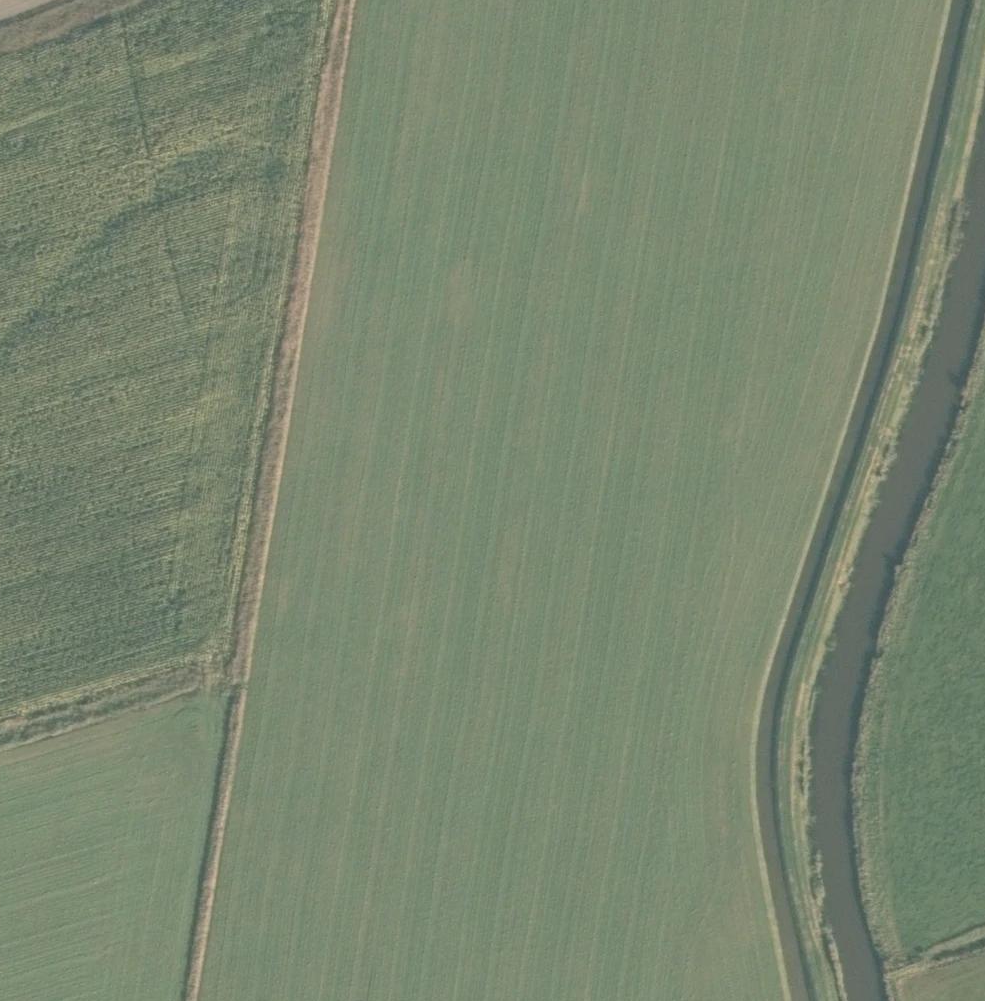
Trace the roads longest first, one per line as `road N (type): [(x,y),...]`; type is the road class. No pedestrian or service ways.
road 1 (track): [(824,1000),(789,787),(796,712),(810,644),(919,320),(984,22)]

